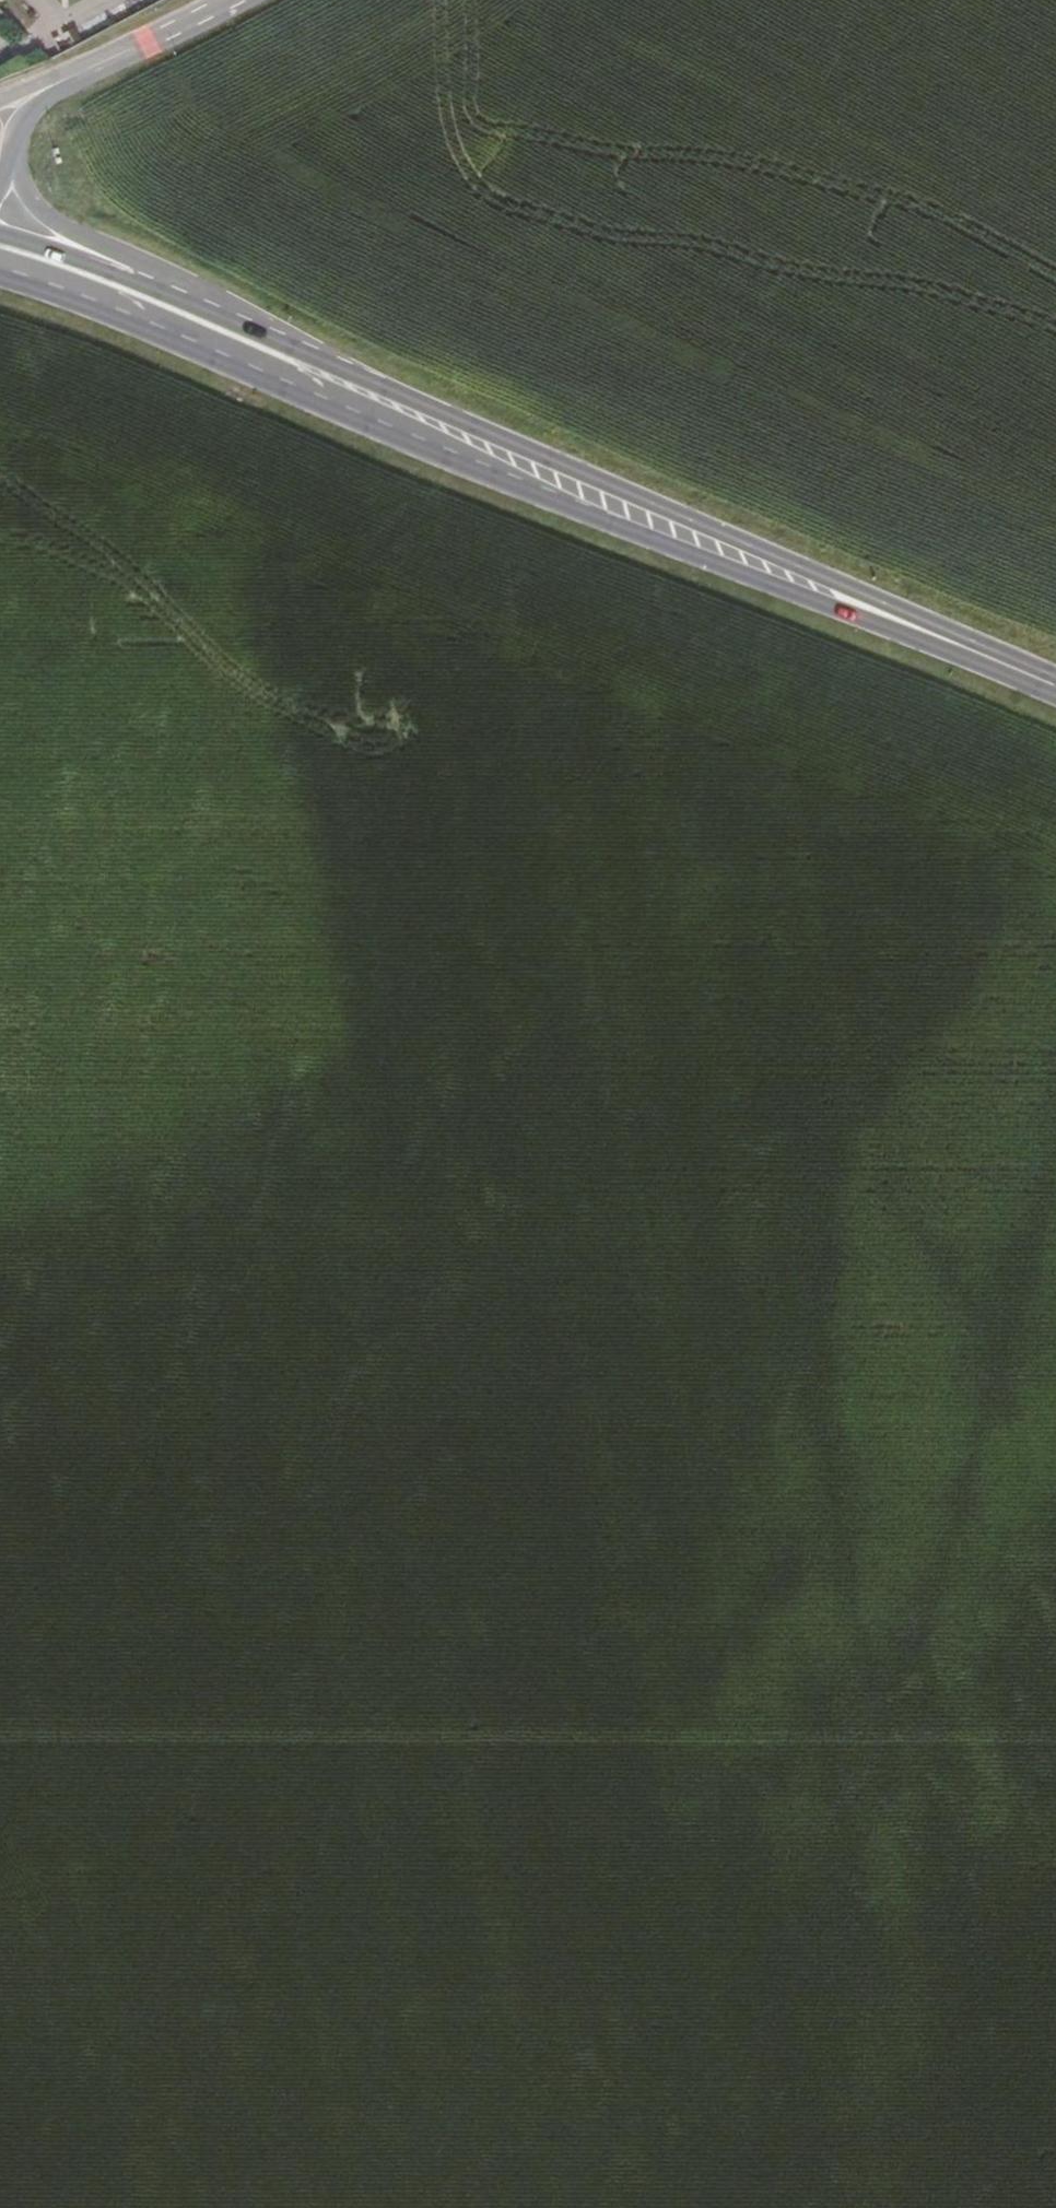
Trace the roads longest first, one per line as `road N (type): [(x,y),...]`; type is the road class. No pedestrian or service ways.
road 1 (primary): [(211,328),(1055,683)]
road 2 (secondary): [(211,328),(48,216),(12,167)]
road 3 (primary): [(0,256),(211,328)]
road 4 (secondary): [(50,86),(223,0)]

